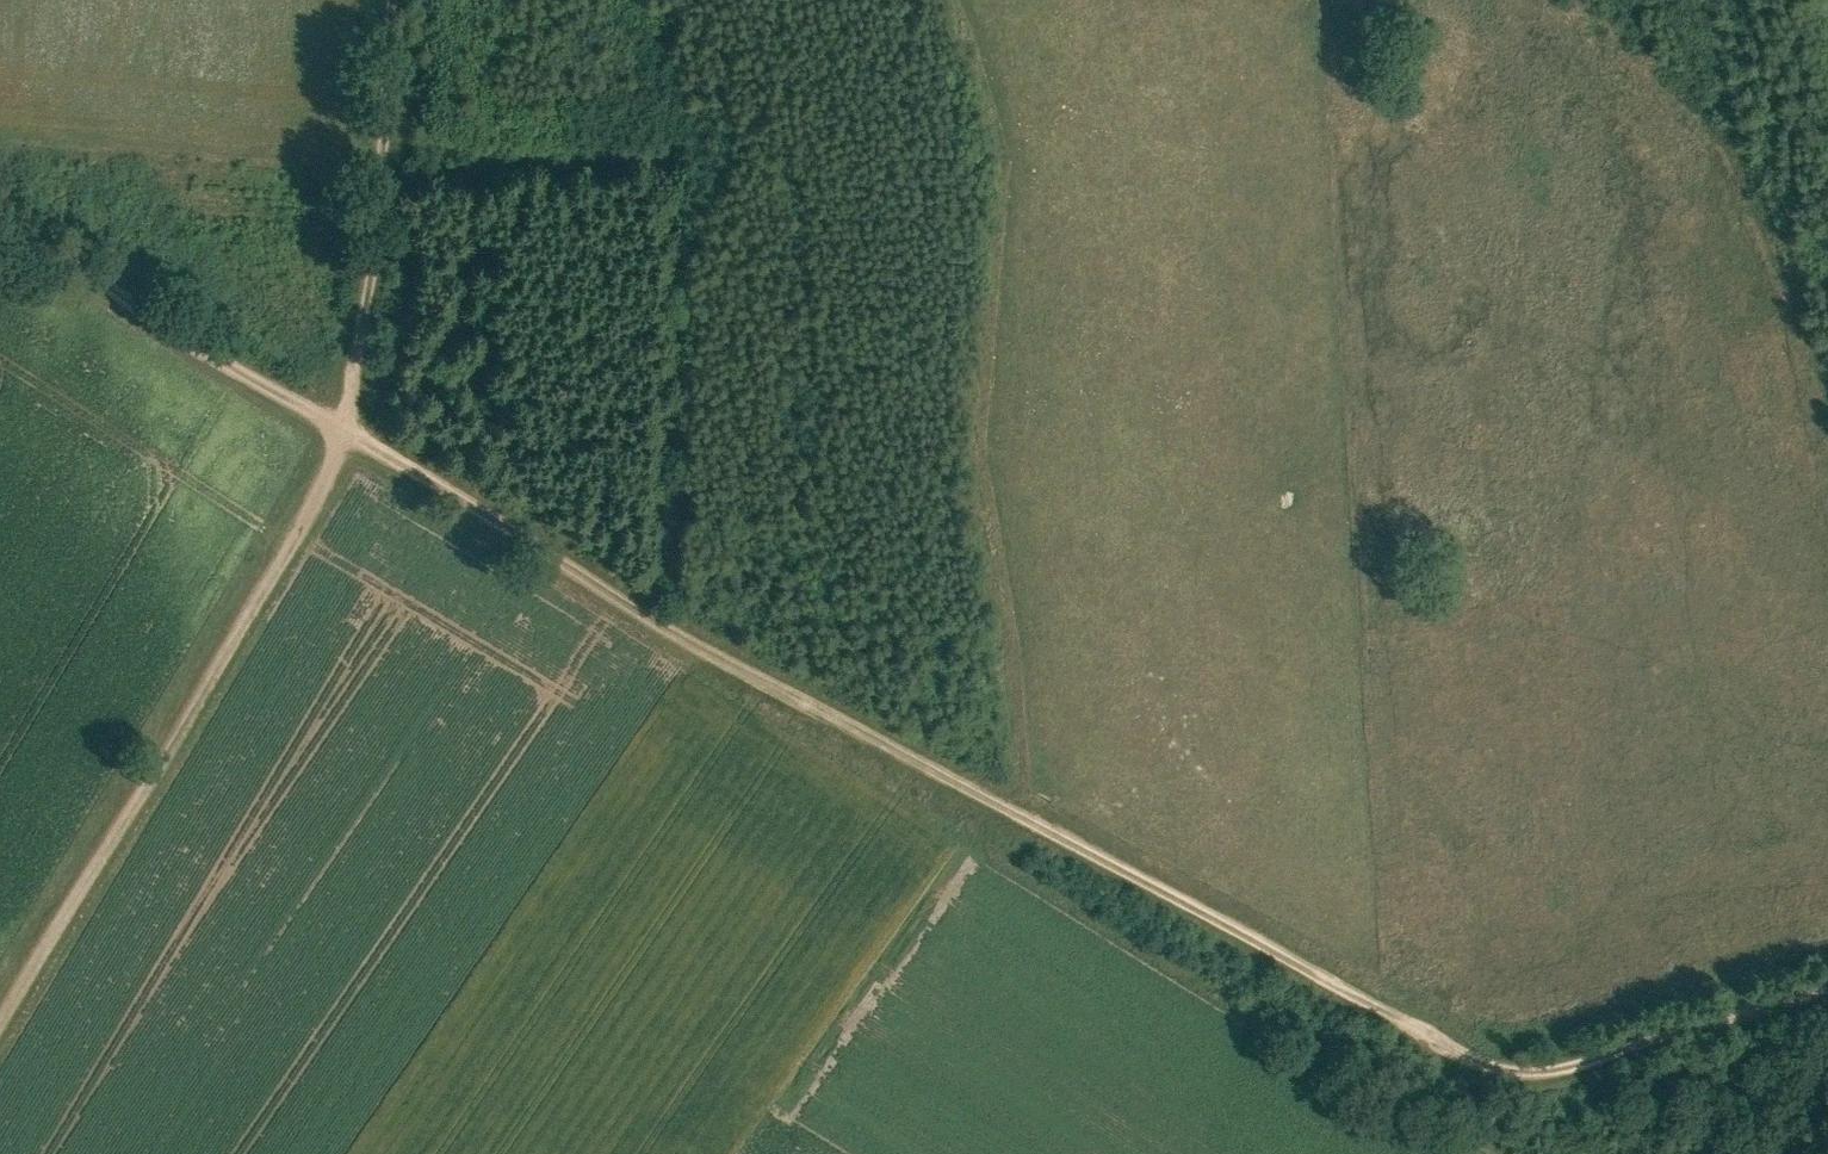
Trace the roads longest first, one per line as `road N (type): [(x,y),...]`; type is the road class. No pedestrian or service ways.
road 1 (track): [(1827,992),(1551,1074),(1442,1045),(689,644),(347,435)]
road 2 (track): [(0,1011),(347,435)]
road 3 (track): [(347,435),(392,0)]
road 4 (track): [(347,435),(0,214)]

